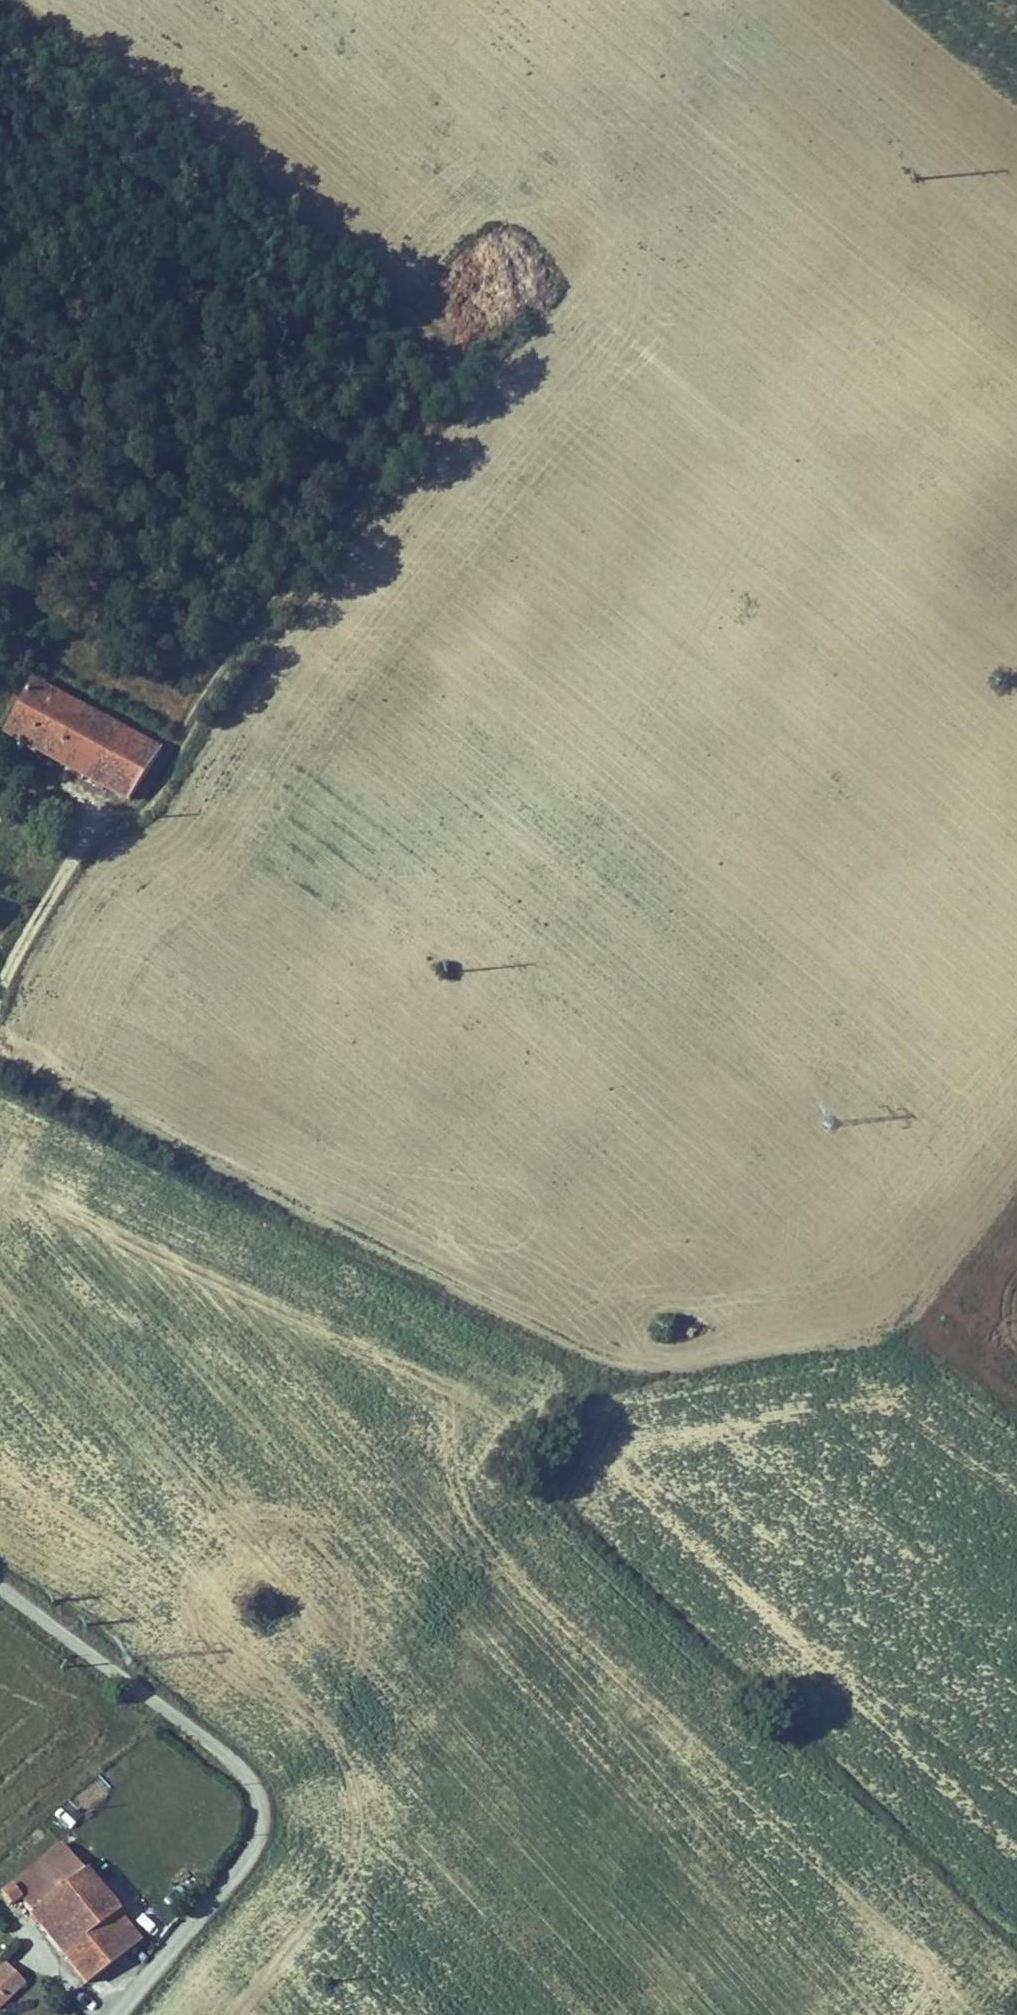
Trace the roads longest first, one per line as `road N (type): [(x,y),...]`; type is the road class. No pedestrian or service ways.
road 1 (unclassified): [(0,1590),(209,1744),(246,1775),(263,1809),(241,1869),(123,2014)]
road 2 (track): [(85,840),(0,985)]

